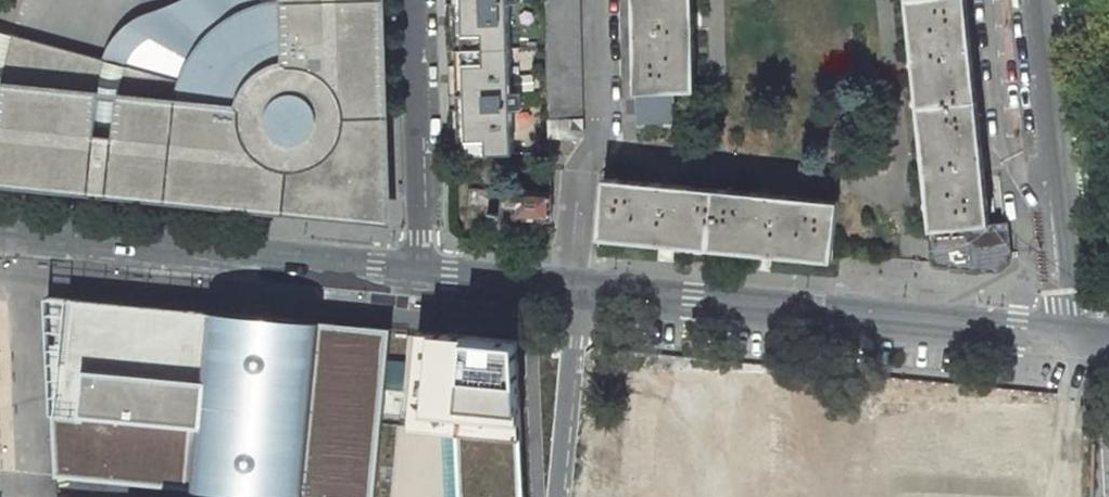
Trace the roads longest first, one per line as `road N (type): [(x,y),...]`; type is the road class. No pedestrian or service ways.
road 1 (tertiary): [(1108,340),(576,302)]
road 2 (tertiary): [(420,267),(0,229)]
road 3 (residential): [(414,0),(420,267)]
road 4 (unclassified): [(576,302),(555,496)]
road 5 (tertiary): [(576,302),(535,298),(478,272),(420,267)]

